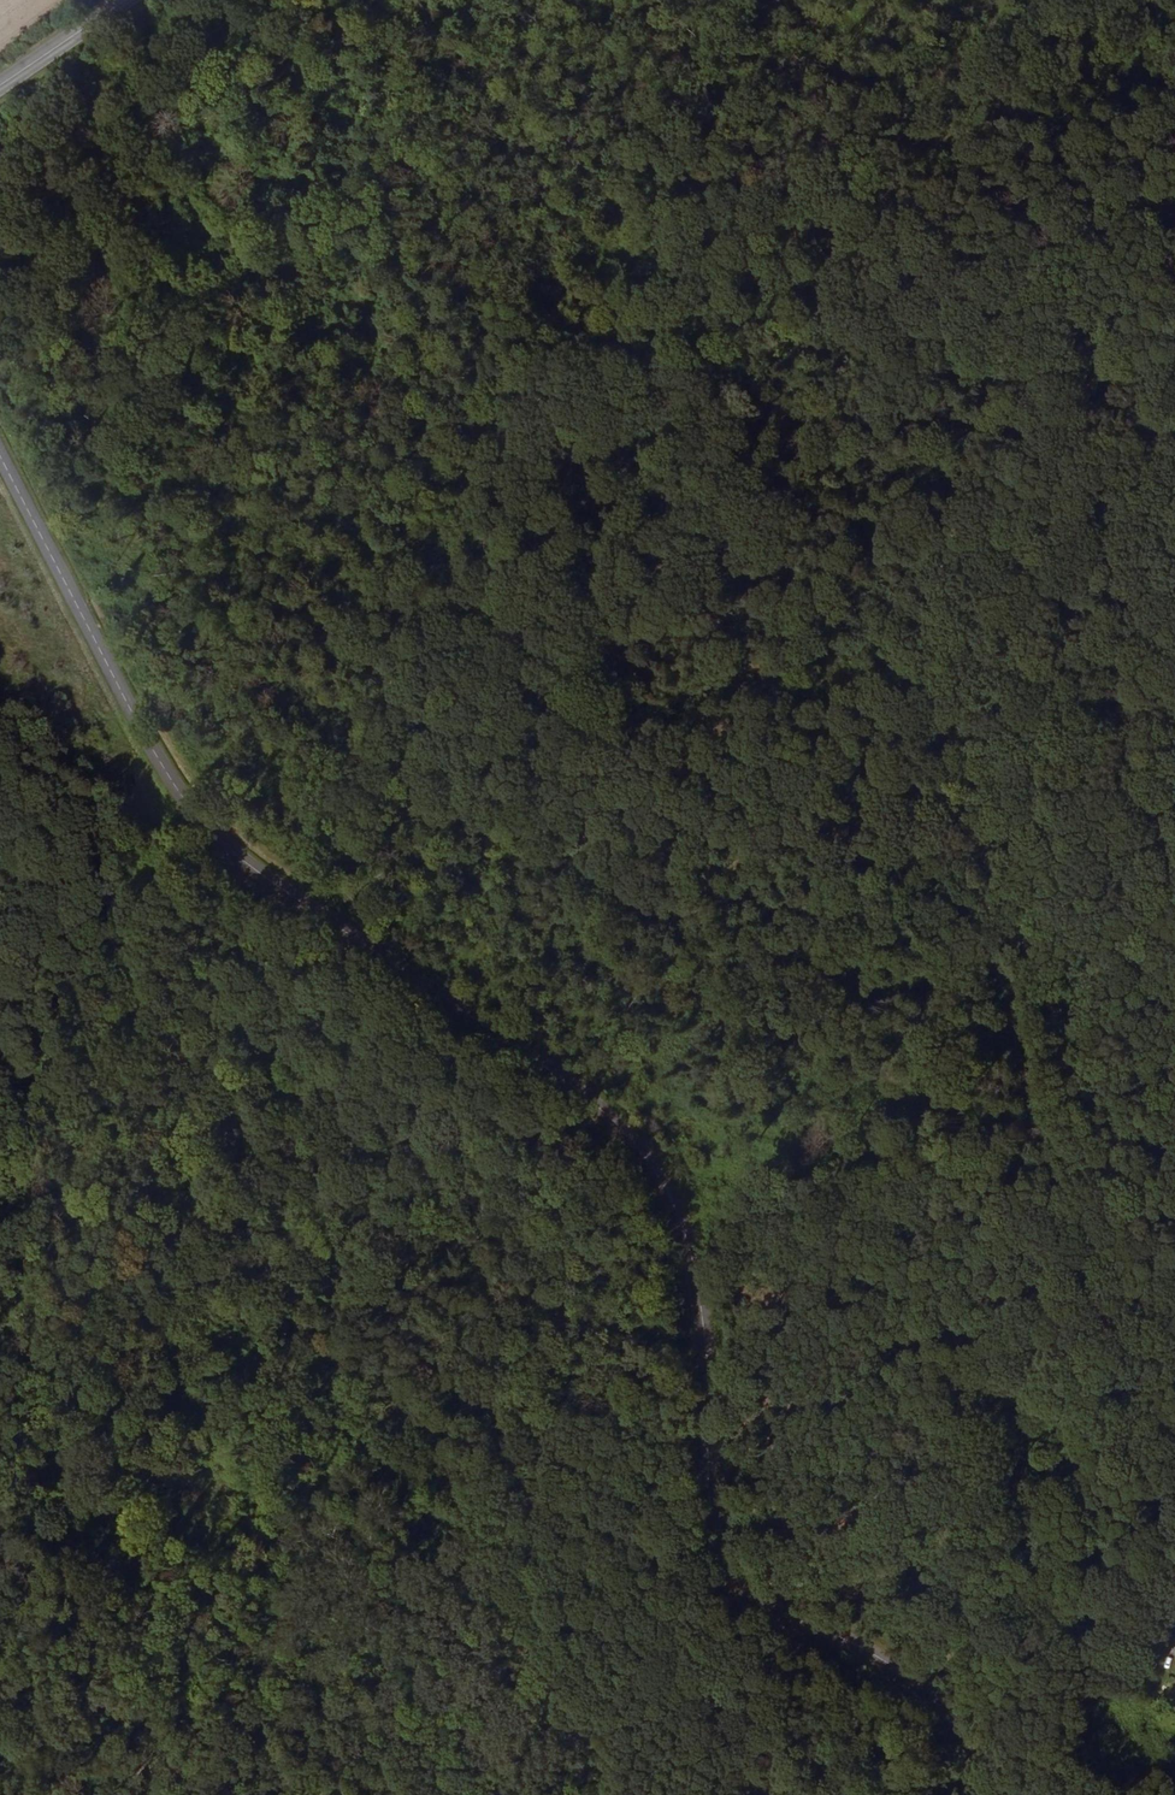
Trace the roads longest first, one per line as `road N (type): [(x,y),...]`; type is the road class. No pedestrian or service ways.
road 1 (tertiary): [(0,472),(120,714),(230,859),(601,1117),(665,1209),(696,1313),(720,1563),(767,1622),(850,1645),(963,1751),(987,1794)]
road 2 (tertiary): [(121,0),(0,82)]

